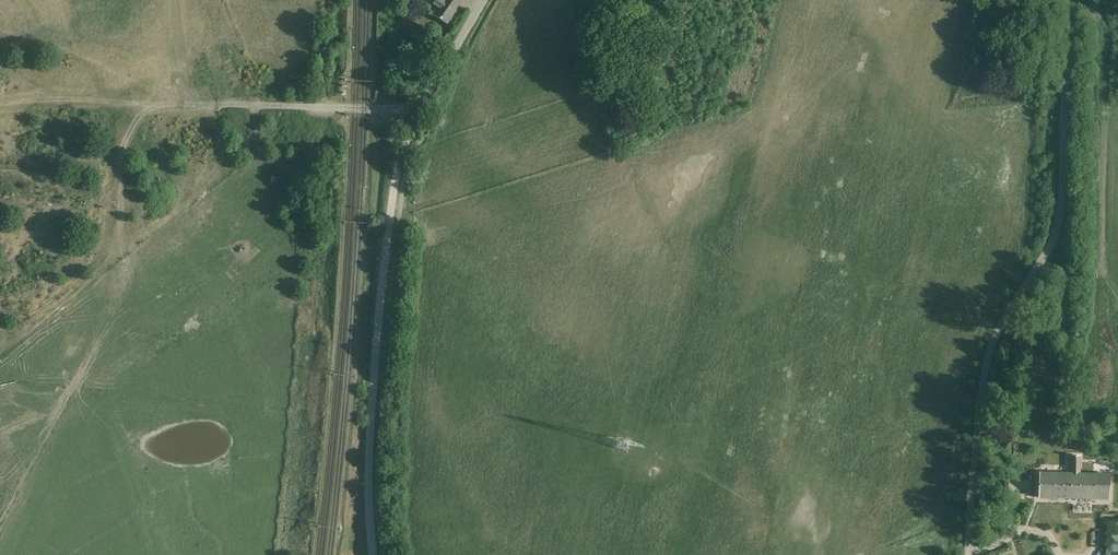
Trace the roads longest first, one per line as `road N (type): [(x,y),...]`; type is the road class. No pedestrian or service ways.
road 1 (unclassified): [(374,554),(370,444),(393,183),(414,114),(484,0)]
road 2 (unclassified): [(966,554),(983,364),(1001,318),(1047,243),(1060,182),(1062,0)]

